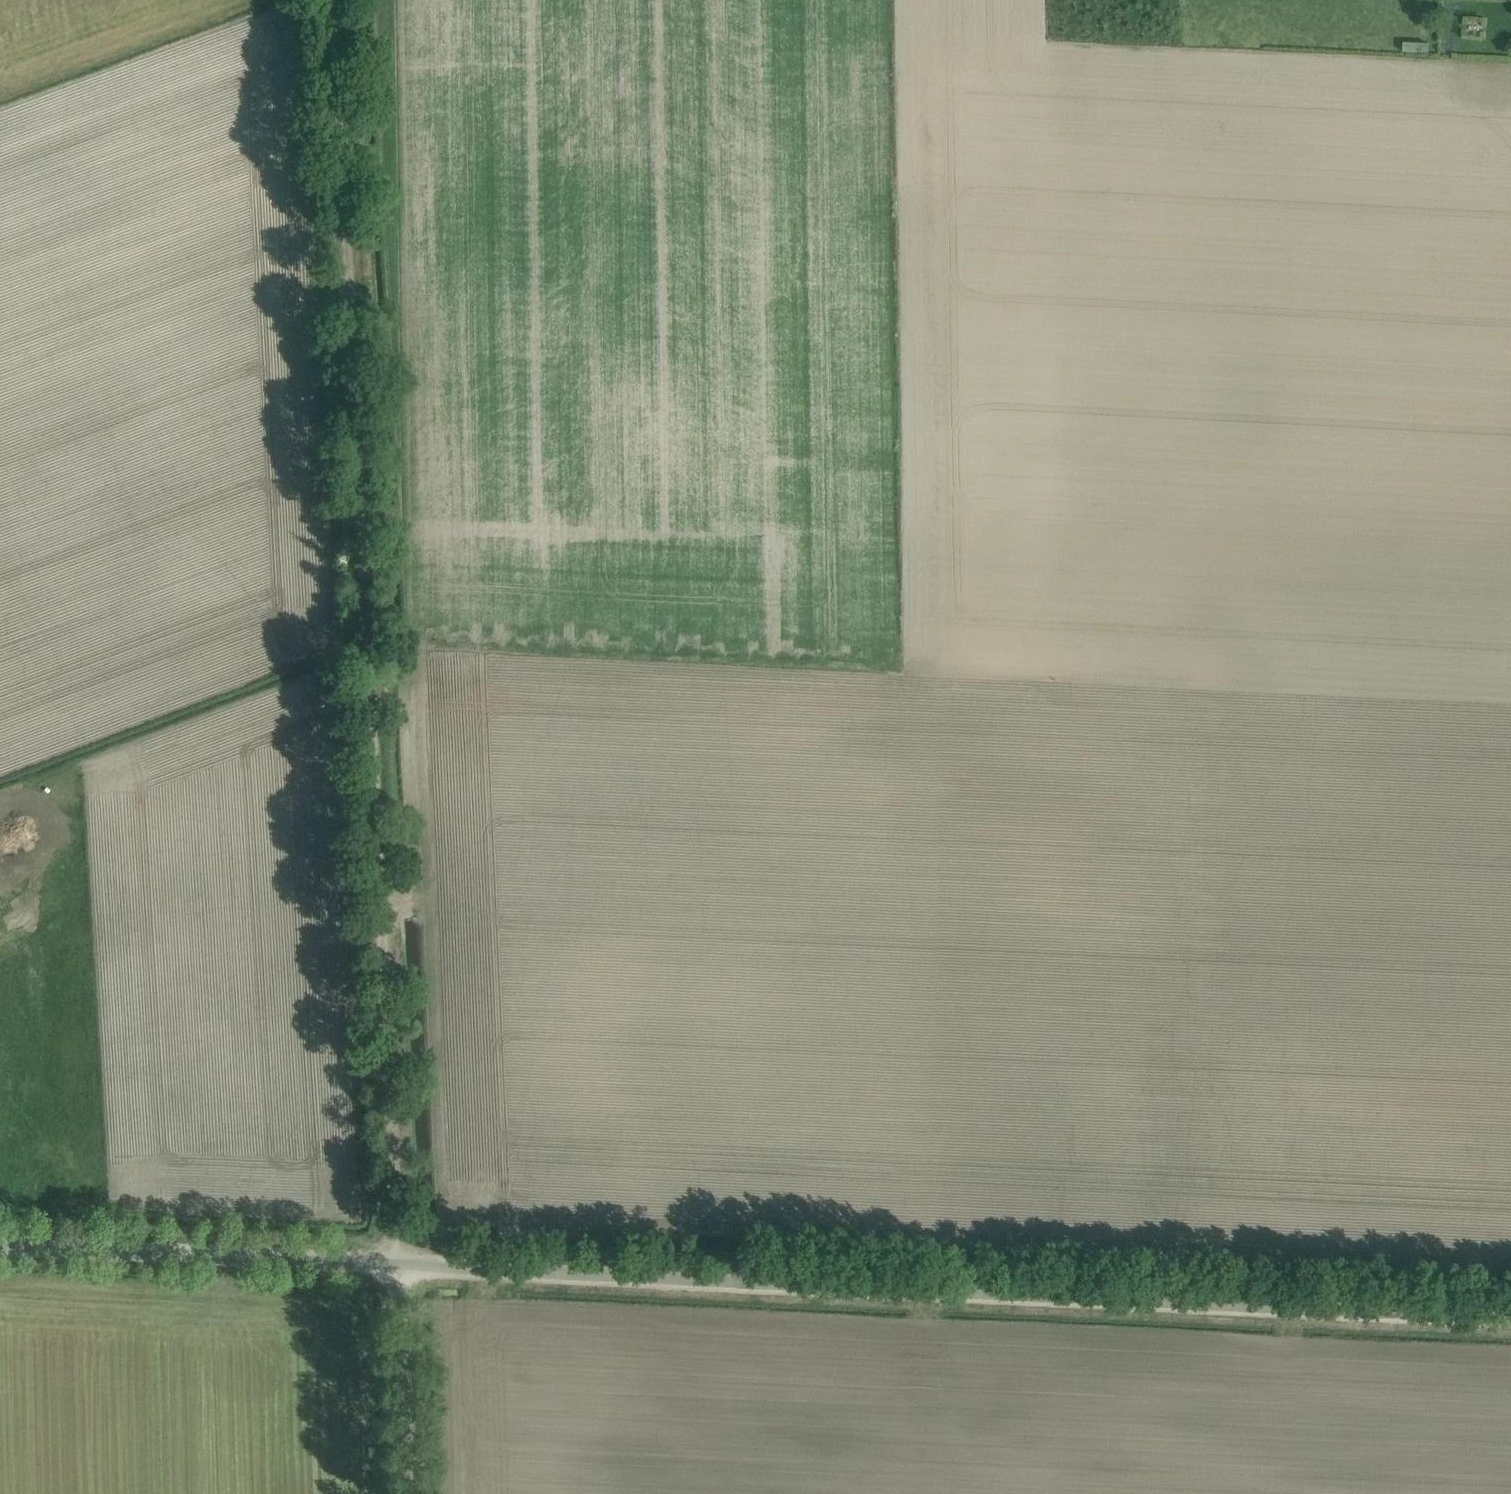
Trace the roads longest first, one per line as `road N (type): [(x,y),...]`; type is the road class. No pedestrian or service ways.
road 1 (track): [(335,0),(399,1263)]
road 2 (unclassified): [(1510,1317),(399,1263)]
road 3 (unclassified): [(399,1263),(0,1245)]
road 4 (unclassified): [(406,1493),(399,1263)]

